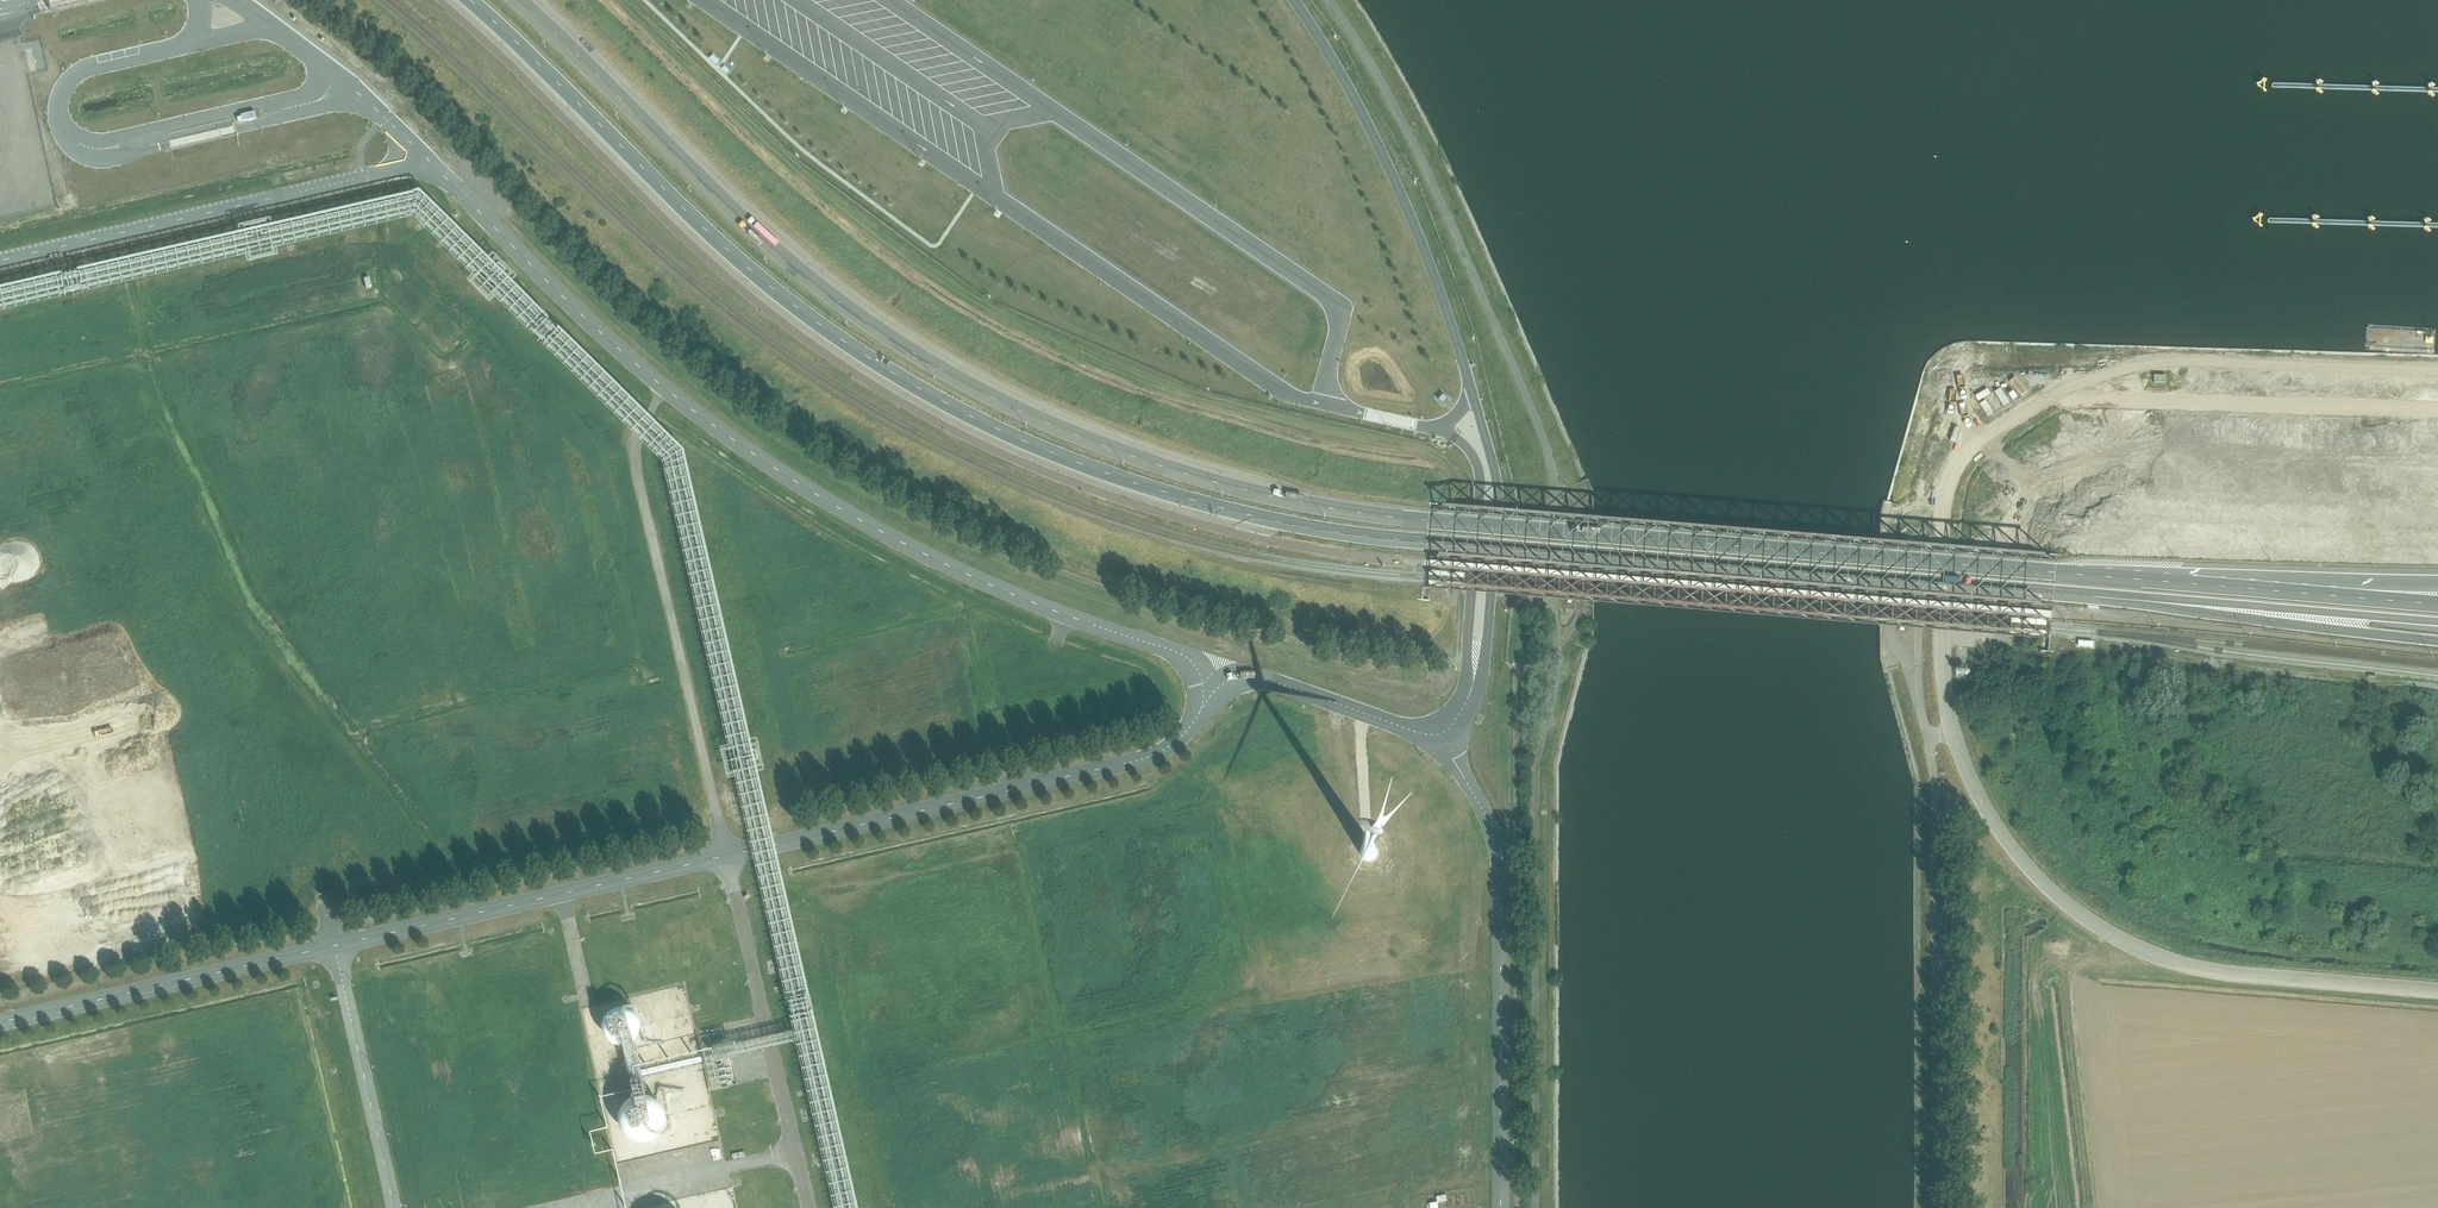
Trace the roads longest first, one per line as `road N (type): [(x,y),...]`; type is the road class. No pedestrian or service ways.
road 1 (primary): [(2388,604),(1381,519),(1179,476),(1005,407),(868,327),(742,222),(519,0)]
road 2 (primary): [(480,0),(697,226),(786,303),(919,392),(1072,466),(1251,520),(1377,542),(2201,610)]
road 3 (unclassified): [(2437,992),(2196,968),(2109,932),(2067,904),(2001,834),(1952,731)]
road 4 (unclassified): [(1952,731),(1942,615),(1952,477)]
road 5 (motorway): [(2201,610),(2437,644)]
road 6 (primary): [(2201,610),(2437,625)]
road 7 (unclassified): [(1917,675),(1892,643),(1887,609),(1893,536),(1919,511)]
road 8 (unknown): [(2437,227),(2267,222)]
road 9 (unknown): [(2437,91),(2272,86)]
road 10 (unclassified): [(1917,675),(1919,511)]
road 11 (unclassified): [(1919,511),(1940,378)]

